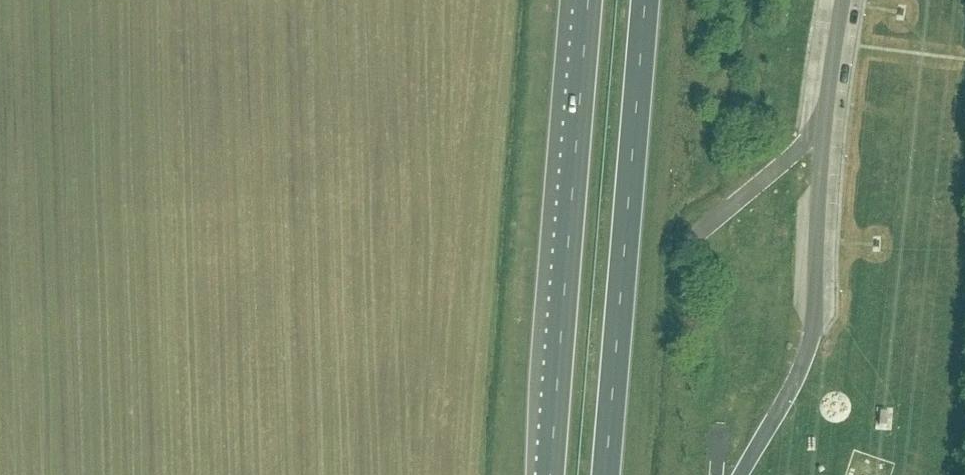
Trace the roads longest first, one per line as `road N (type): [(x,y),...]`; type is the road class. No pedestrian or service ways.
road 1 (trunk): [(605,474),(646,0)]
road 2 (trunk): [(588,0),(551,474)]
road 3 (track): [(692,241),(821,128)]

